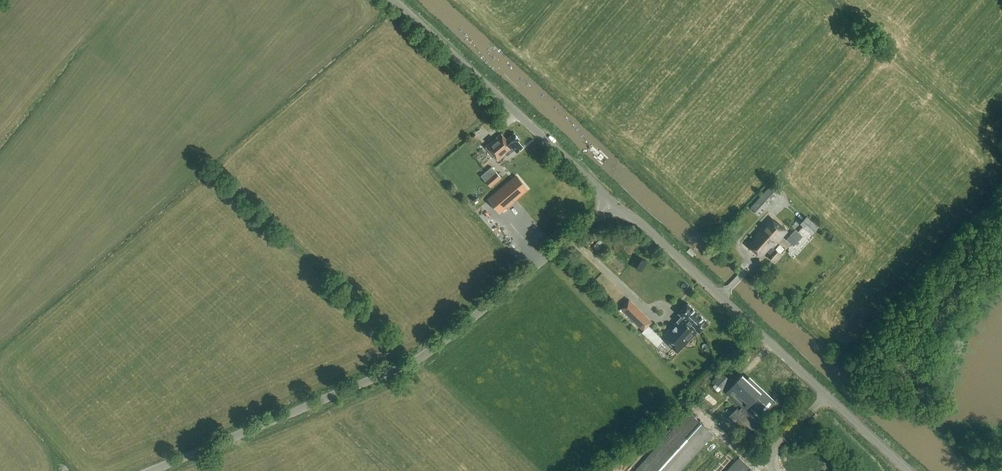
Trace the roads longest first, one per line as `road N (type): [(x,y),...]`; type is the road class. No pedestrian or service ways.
road 1 (unclassified): [(149,470),(419,359),(610,204)]
road 2 (unclassified): [(910,470),(610,204)]
road 3 (unclassified): [(610,204),(394,0)]

